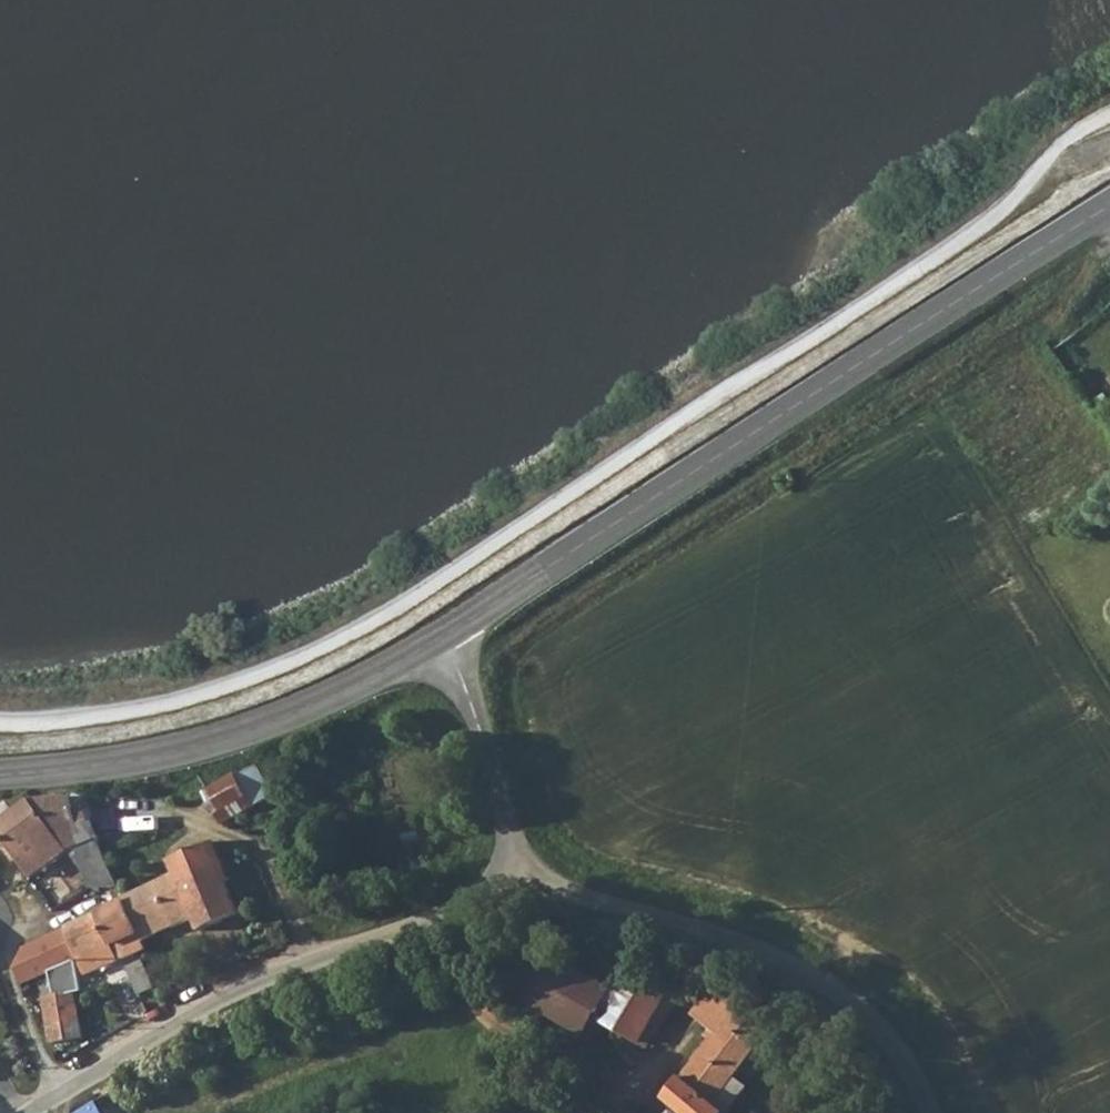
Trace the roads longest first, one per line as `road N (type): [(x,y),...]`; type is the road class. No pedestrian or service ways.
road 1 (secondary): [(449,641),(1109,211)]
road 2 (unclassified): [(519,865),(390,942),(306,952),(35,1112)]
road 3 (unclassified): [(930,1112),(876,1026),(799,969),(566,891),(519,865)]
road 4 (secondary): [(0,776),(173,754),(258,732),(449,641)]
road 5 (unclassified): [(519,865),(465,670),(449,641)]

